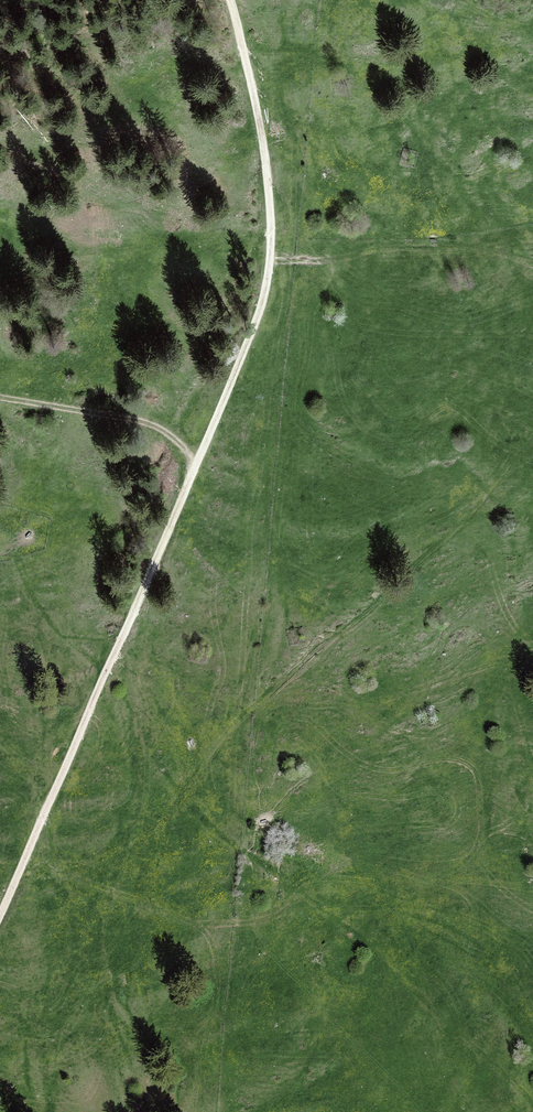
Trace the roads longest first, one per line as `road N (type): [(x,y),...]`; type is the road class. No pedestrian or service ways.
road 1 (track): [(0,921),(167,548),(269,293),(272,170),(229,0)]
road 2 (track): [(45,873),(137,840),(257,706),(443,555),(532,441)]
road 3 (track): [(22,874),(45,873),(198,926),(276,917),(329,883),(532,890)]
road 4 (track): [(197,470),(167,433),(137,422),(0,399)]

